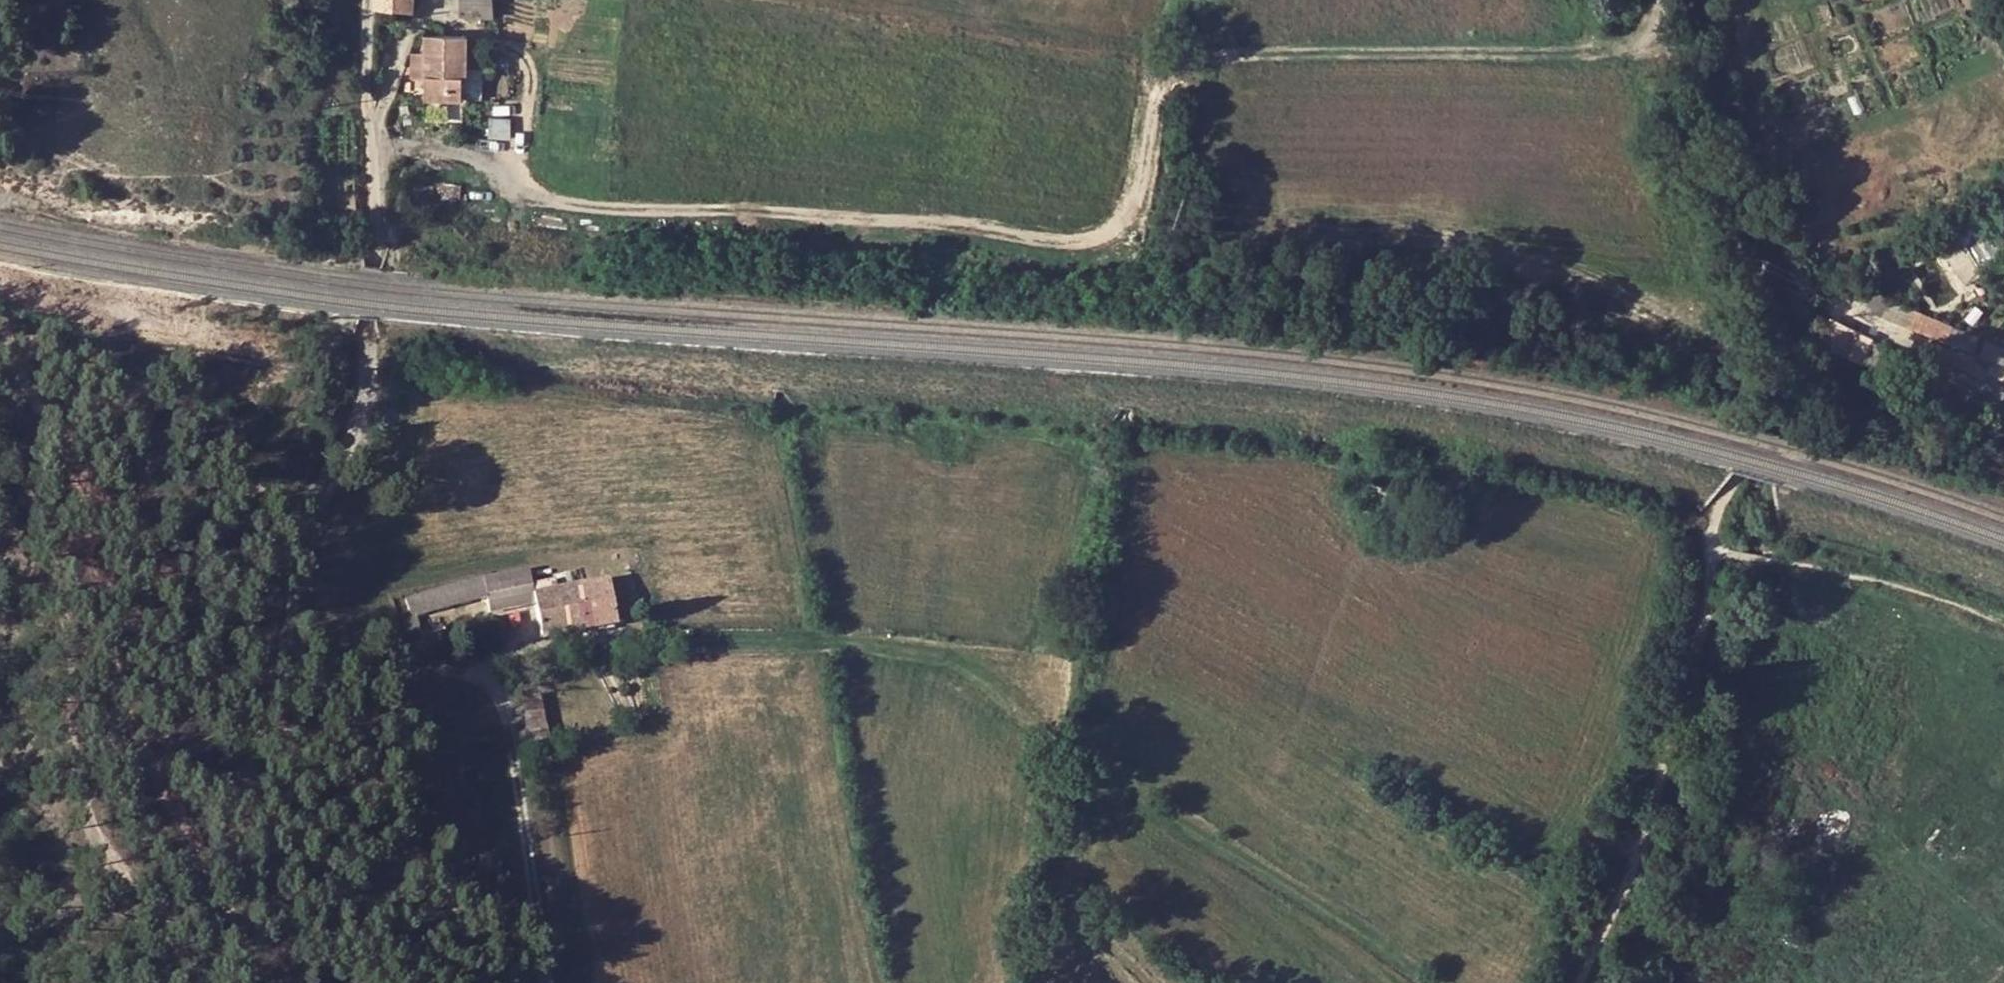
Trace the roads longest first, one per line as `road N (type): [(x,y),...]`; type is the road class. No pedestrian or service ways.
road 1 (track): [(370,155),(438,150),(487,164),(532,195),(580,207),(938,222),(1084,242),(1124,225),(1162,83),(1210,60),(1626,49),(1649,41),(1666,19)]
road 2 (residential): [(370,0),(375,244),(360,399),(301,507),(290,625),(314,705),(378,810),(518,982)]
road 3 (track): [(1583,982),(1643,855),(1710,552)]
road 4 (track): [(1762,560),(1904,590),(2003,630)]

